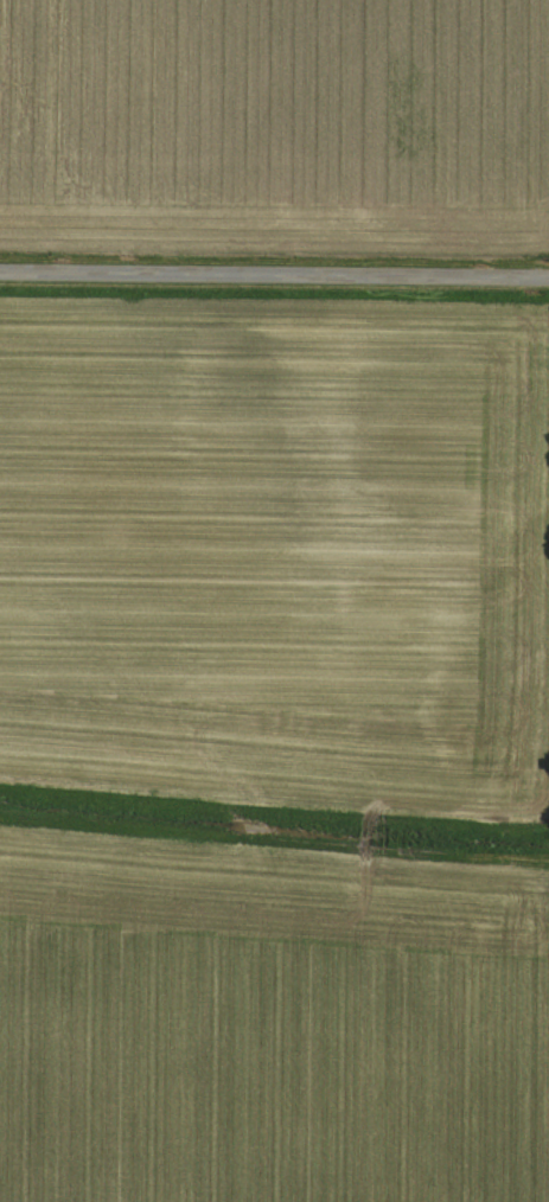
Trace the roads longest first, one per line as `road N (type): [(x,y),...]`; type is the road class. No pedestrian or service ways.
road 1 (residential): [(0,270),(548,275)]

